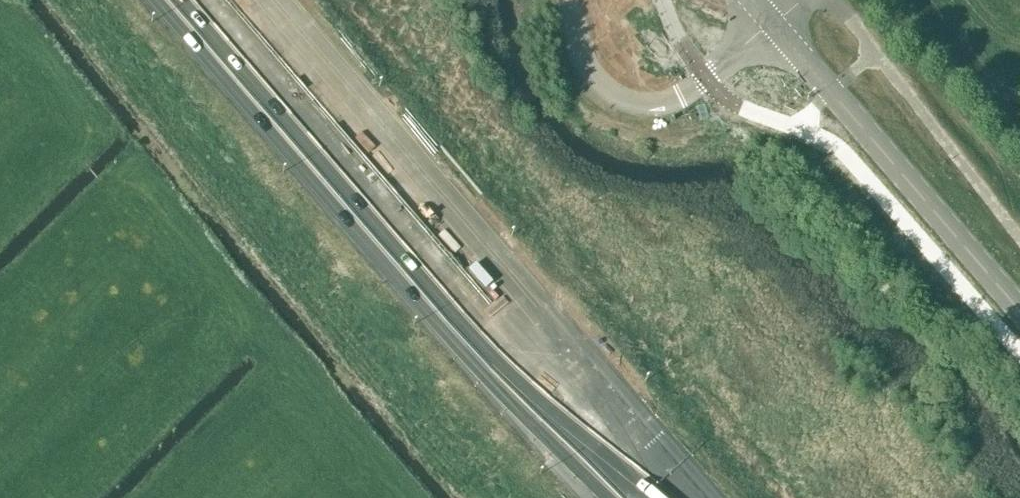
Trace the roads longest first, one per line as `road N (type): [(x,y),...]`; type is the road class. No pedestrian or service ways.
road 1 (motorway): [(693,497),(260,0)]
road 2 (motorway): [(196,0),(628,497)]
road 3 (tertiary): [(1019,311),(775,26)]
road 4 (unclassified): [(775,26),(674,102),(636,104),(611,96),(593,77),(569,0)]

